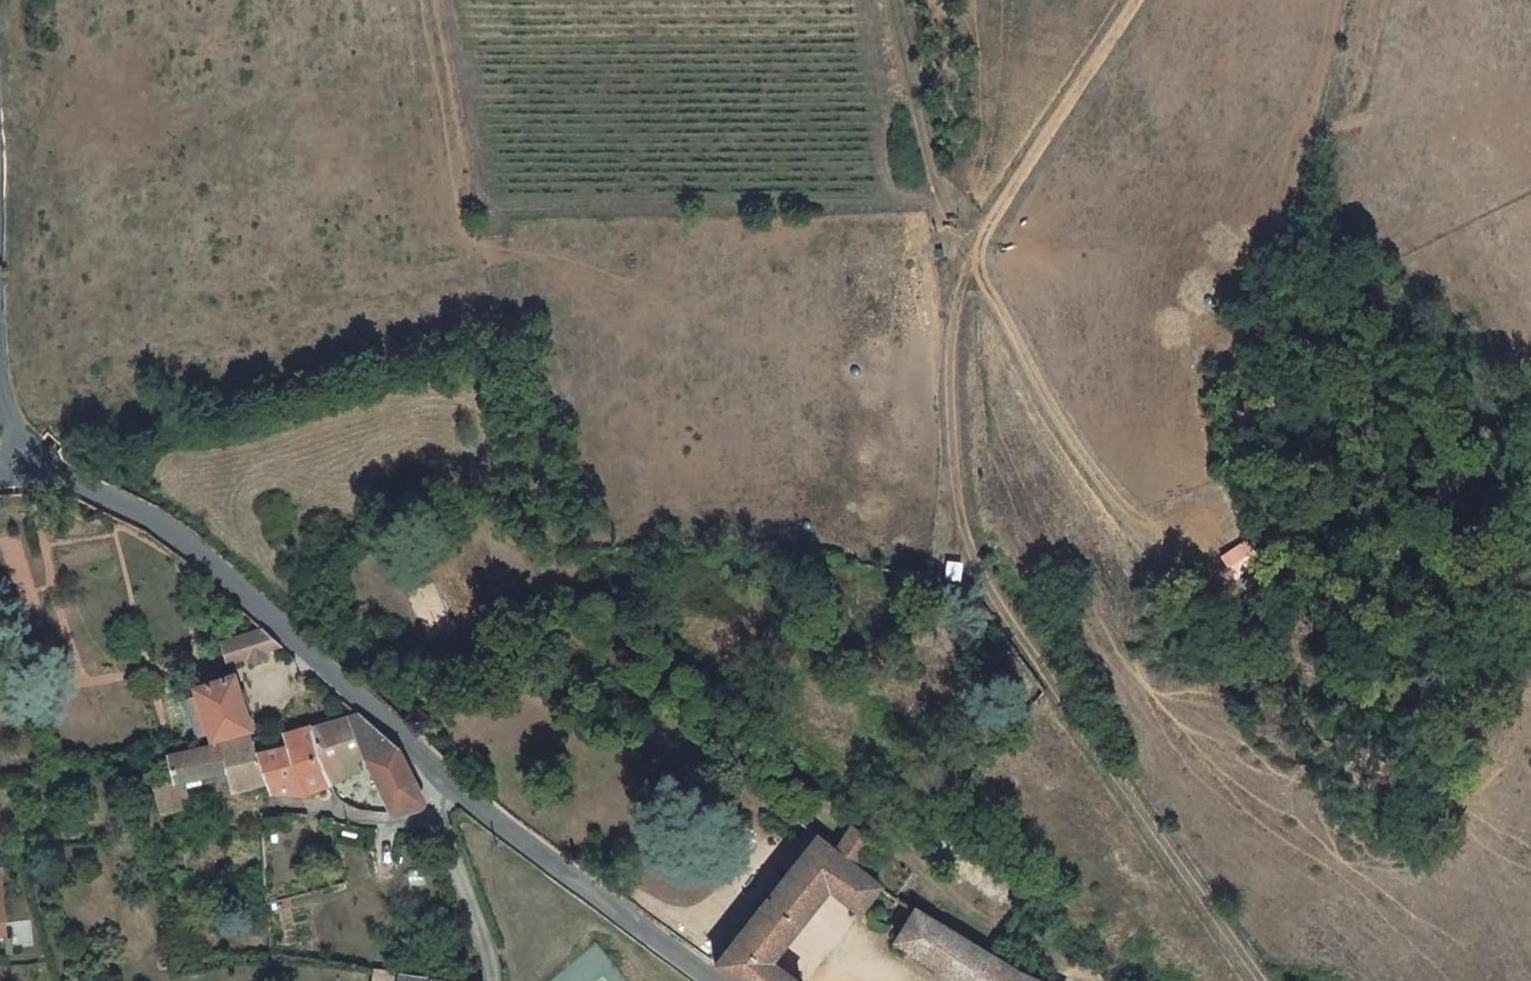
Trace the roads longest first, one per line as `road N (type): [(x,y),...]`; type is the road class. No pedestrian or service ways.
road 1 (tertiary): [(452,789),(197,560),(132,514),(17,467)]
road 2 (tertiary): [(709,980),(452,789)]
road 3 (residential): [(435,823),(489,980)]
road 4 (residential): [(435,823),(309,811)]

